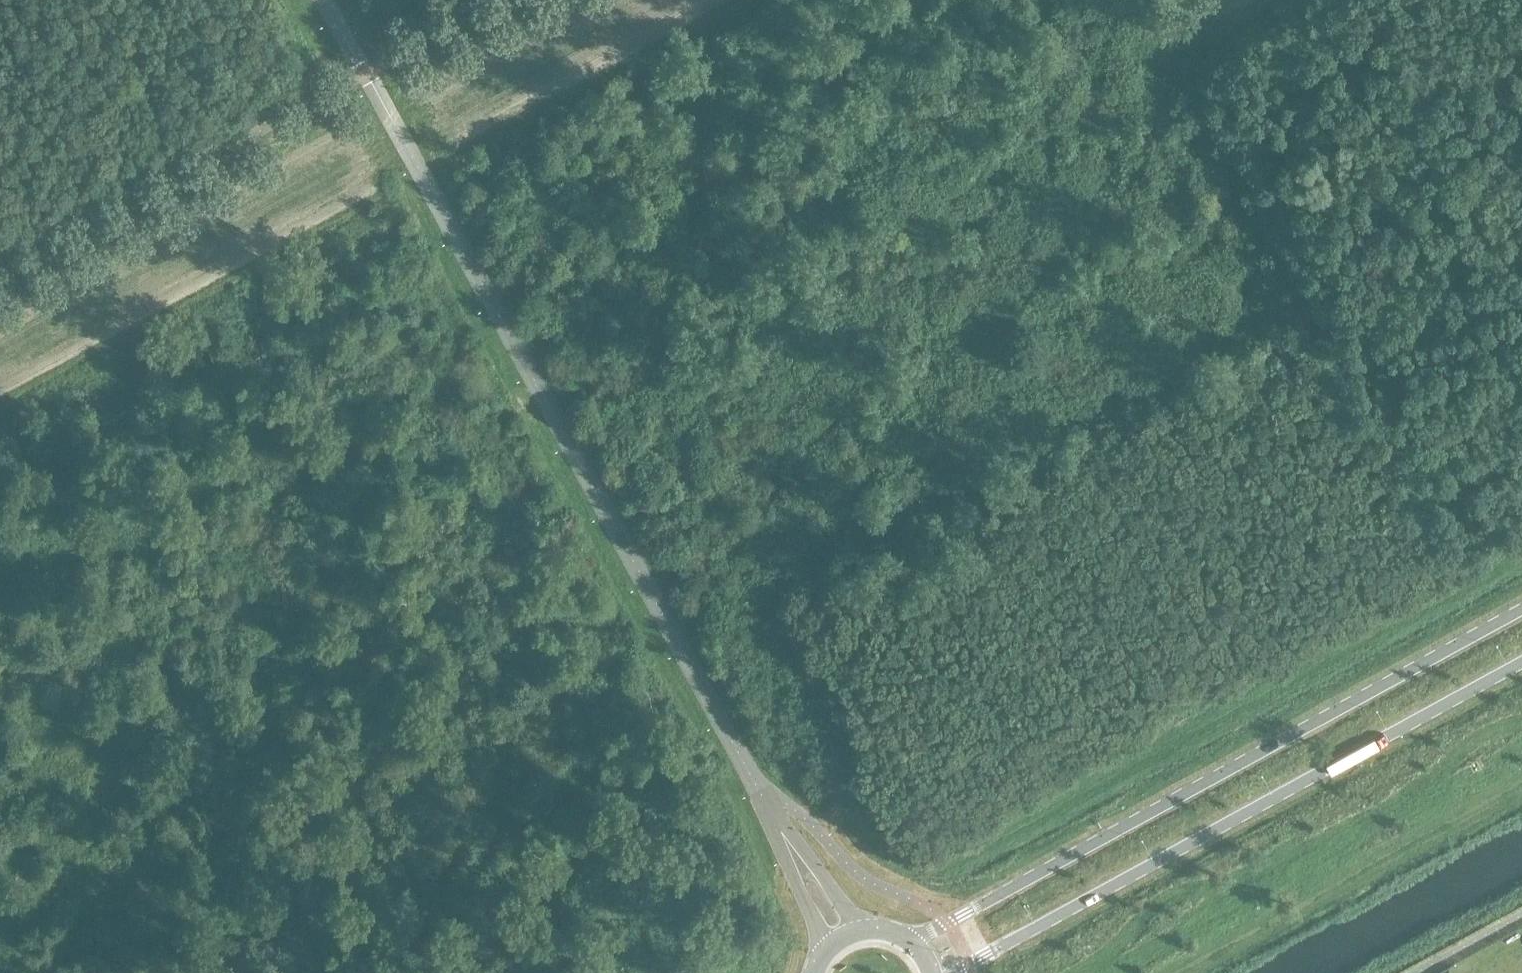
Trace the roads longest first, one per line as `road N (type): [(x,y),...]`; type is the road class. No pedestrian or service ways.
road 1 (unclassified): [(778,831),(323,0)]
road 2 (secondary): [(1521,606),(905,941)]
road 3 (secondary): [(955,972),(1521,661)]
road 4 (unclassified): [(857,932),(814,867),(778,831)]
road 5 (unclassified): [(778,831),(828,949)]
road 6 (unclassified): [(841,939),(778,831)]

